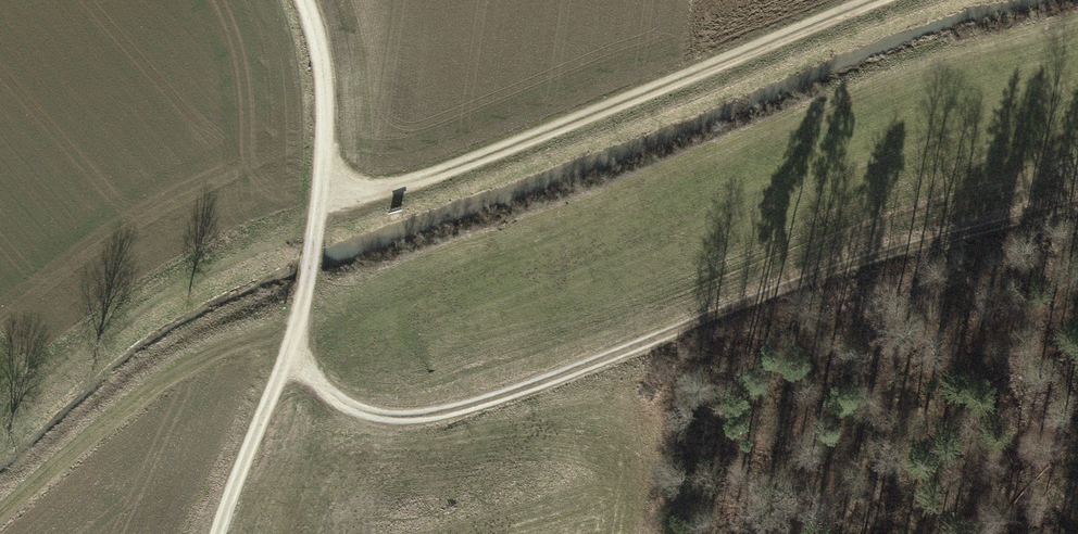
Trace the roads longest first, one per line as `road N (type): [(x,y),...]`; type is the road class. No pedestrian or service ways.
road 1 (track): [(289,353),(327,391),(370,415),(424,416),(947,237),(1077,200)]
road 2 (track): [(327,192),(389,186),(495,153),(874,0)]
road 3 (track): [(310,0),(328,83),(327,192),(302,300)]
road 4 (track): [(289,353),(226,463),(204,533)]

